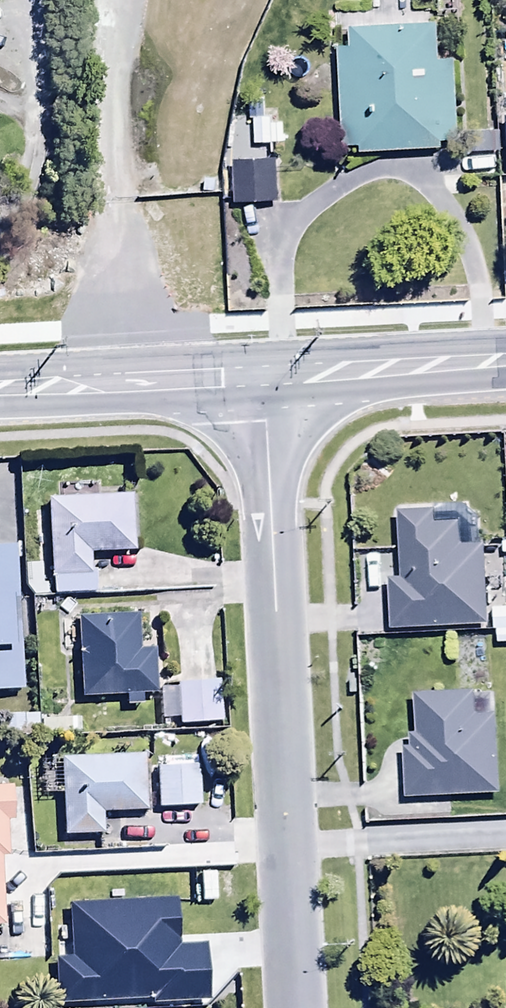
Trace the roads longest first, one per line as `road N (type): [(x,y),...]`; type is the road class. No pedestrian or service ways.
road 1 (tertiary): [(260,374),(295,1007)]
road 2 (tertiary): [(0,389),(260,374)]
road 3 (tertiary): [(260,374),(505,363)]

